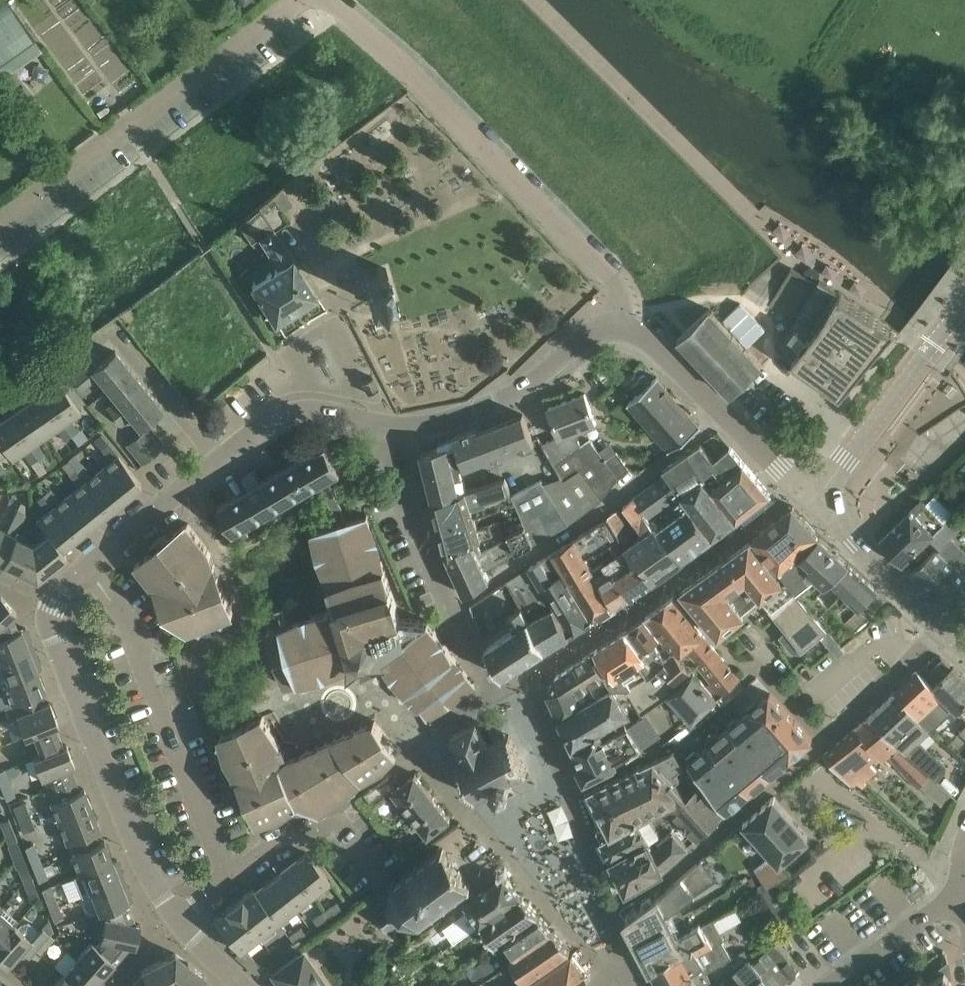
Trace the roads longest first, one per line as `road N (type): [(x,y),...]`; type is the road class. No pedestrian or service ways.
road 1 (unclassified): [(619,323),(623,294),(616,279),(414,72),(332,0)]
road 2 (unclassified): [(0,220),(294,0)]
road 3 (residential): [(230,877),(125,621),(87,564)]
road 4 (residential): [(730,418),(452,611)]
road 5 (residential): [(377,424),(446,421),(487,406),(518,392),(589,331),(619,323)]
road 6 (residential): [(673,588),(743,671),(760,662),(825,738)]
road 7 (residential): [(176,920),(145,866),(88,722)]
road 8 (residential): [(377,424),(452,611)]
road 9 (residential): [(230,877),(265,848),(338,822),(380,874)]
road 10 (tertiary): [(946,629),(816,500)]
road 11 (tertiary): [(856,443),(964,298)]
road 12 (residential): [(214,459),(283,413),(325,410),(377,424)]
road 13 (residential): [(88,722),(52,632),(52,605),(87,564)]
road 14 (residential): [(214,459),(112,327)]
road 15 (residential): [(87,564),(214,459)]
road 16 (residential): [(825,738),(946,629)]
road 17 (residential): [(712,834),(825,738)]
road 18 (unclassified): [(730,418),(649,340),(619,323)]
road 19 (residential): [(836,985),(951,896)]
road 20 (residential): [(856,443),(772,355)]

